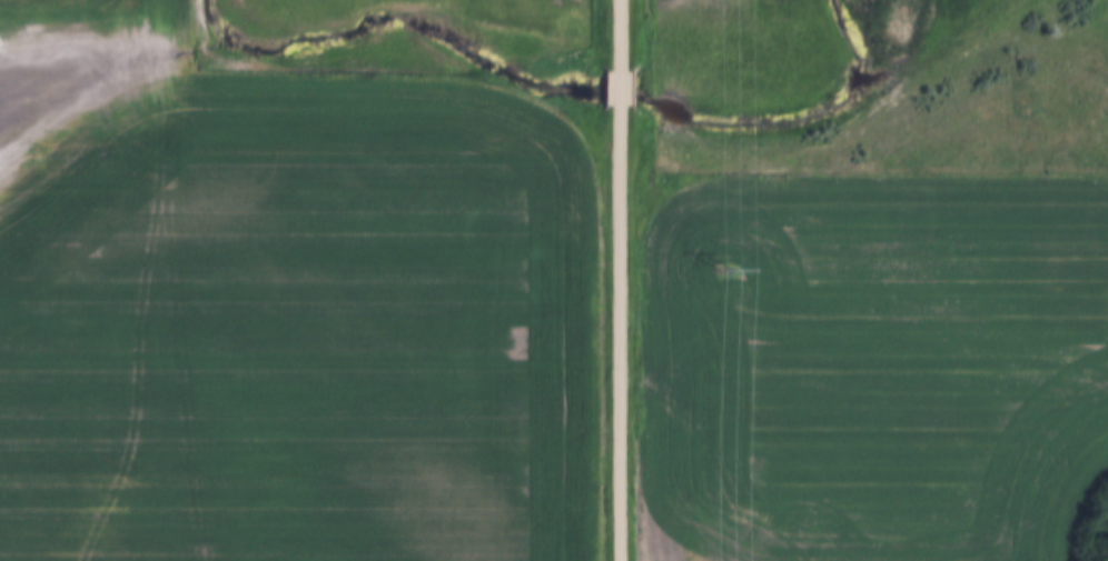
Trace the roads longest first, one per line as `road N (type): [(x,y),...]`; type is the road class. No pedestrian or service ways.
road 1 (residential): [(623,560),(621,107)]

